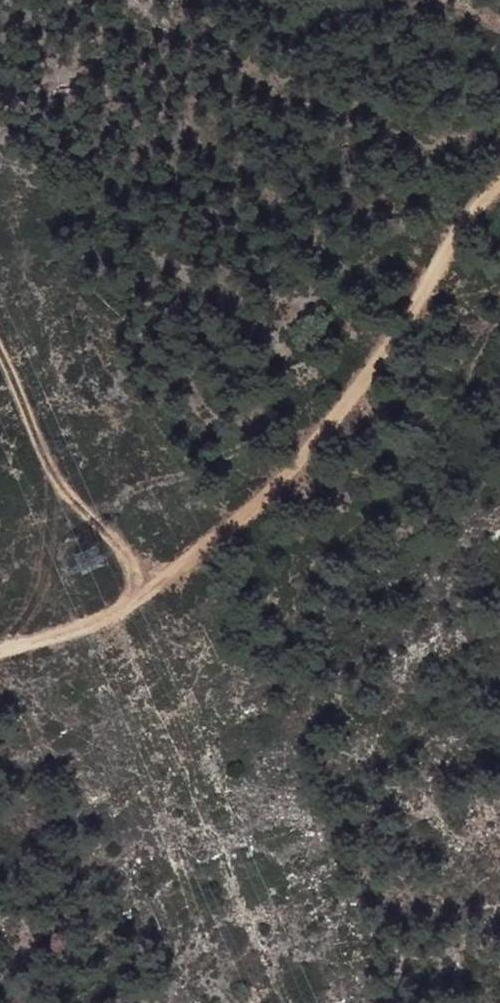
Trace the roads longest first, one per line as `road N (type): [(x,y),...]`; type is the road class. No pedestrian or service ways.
road 1 (track): [(499,179),(299,461),(185,569),(120,611),(0,651)]
road 2 (track): [(148,591),(58,476),(0,349)]

